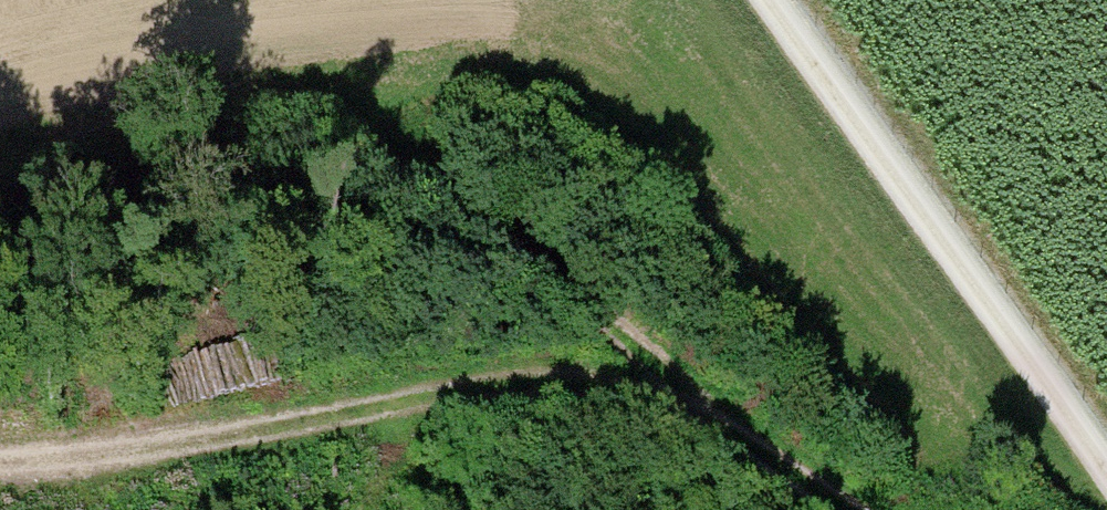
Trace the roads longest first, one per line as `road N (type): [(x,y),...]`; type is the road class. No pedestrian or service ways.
road 1 (track): [(0,464),(268,439),(394,407),(547,388),(698,422),(842,509)]
road 2 (track): [(753,0),(1106,493)]
road 3 (track): [(244,117),(359,161),(547,285),(655,372),(698,422)]

